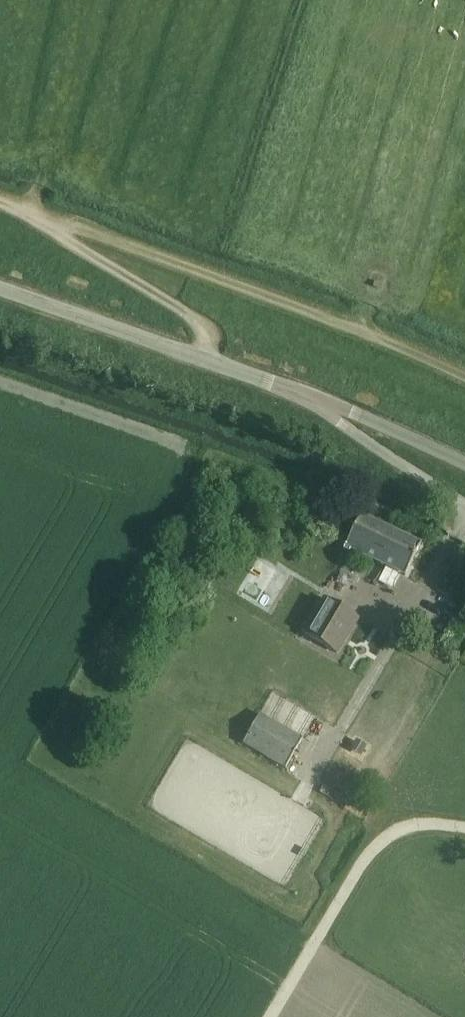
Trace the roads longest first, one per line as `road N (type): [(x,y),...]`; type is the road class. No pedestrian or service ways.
road 1 (track): [(61,226),(464,375)]
road 2 (unclassified): [(326,404),(0,285)]
road 3 (residential): [(274,1016),(392,826),(464,834)]
road 4 (track): [(0,203),(61,226),(214,358)]
road 5 (residential): [(464,504),(326,404)]
road 6 (unclassified): [(464,469),(326,404)]

